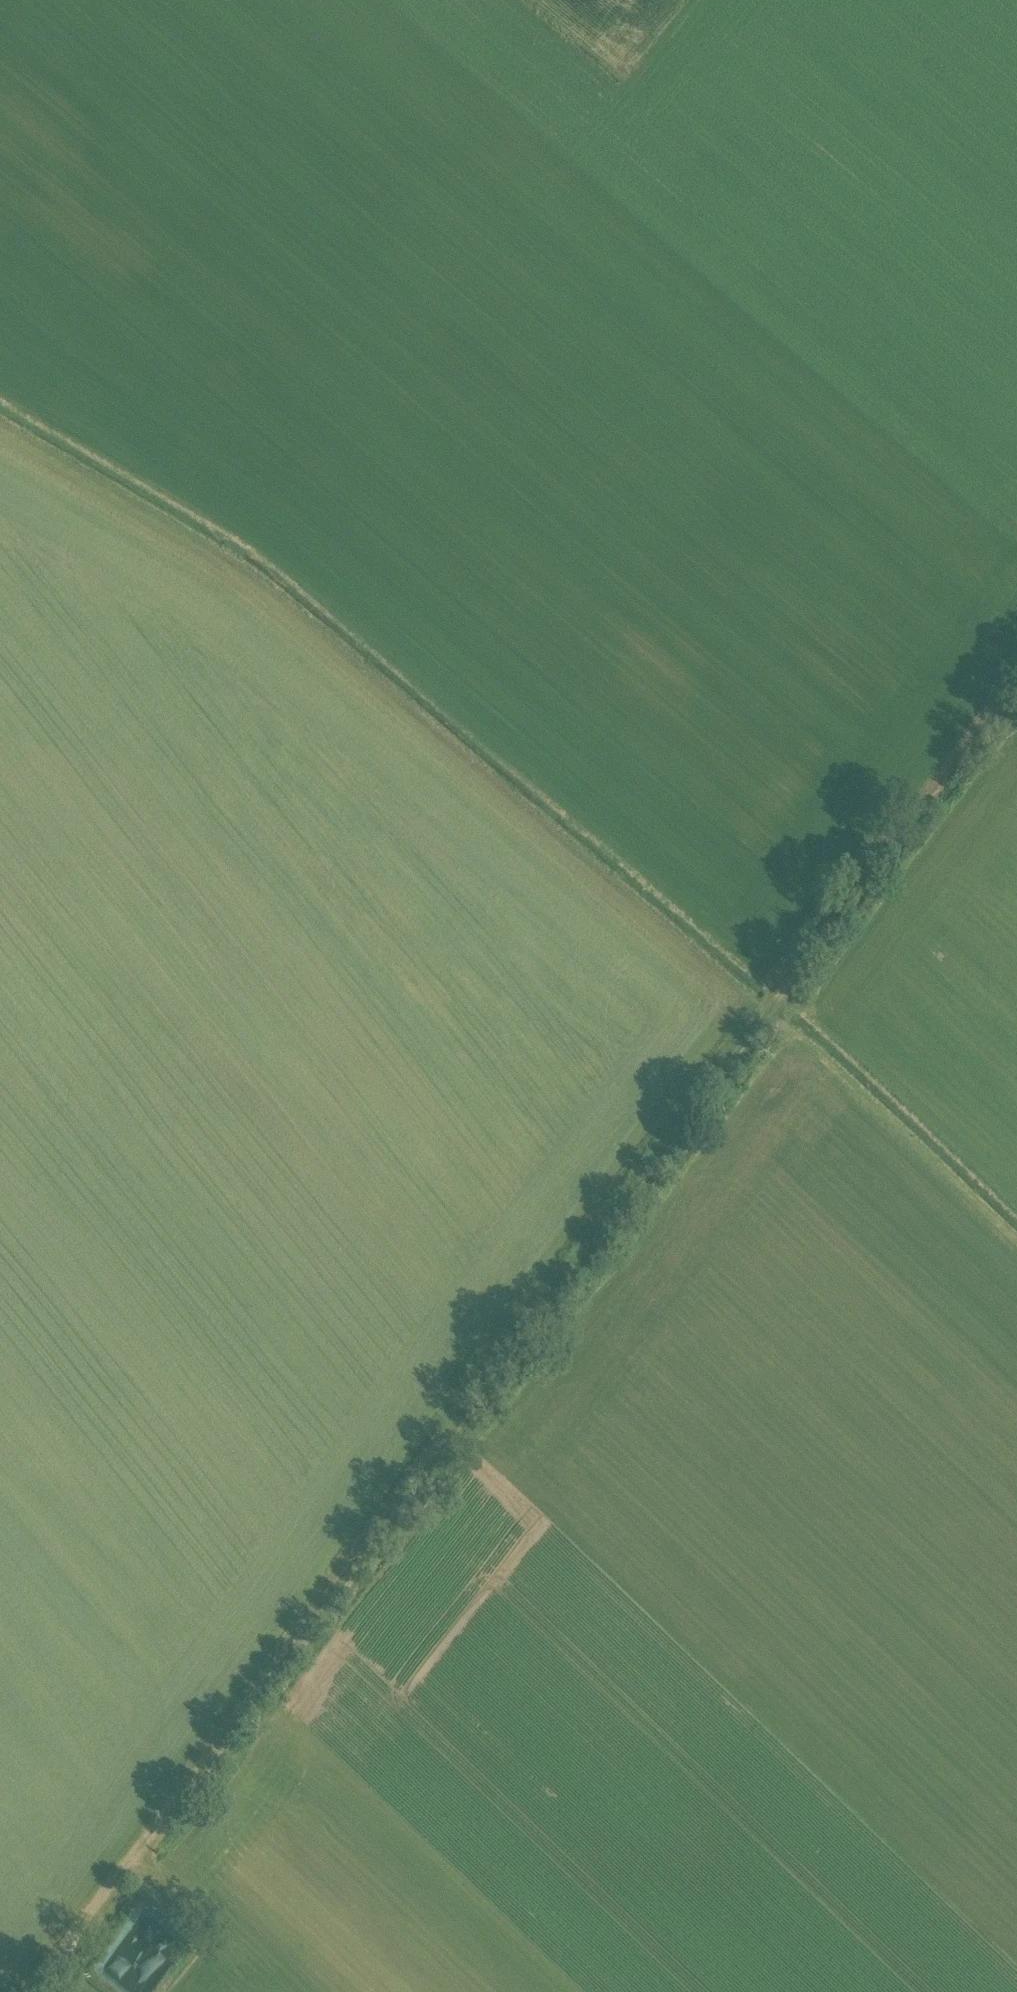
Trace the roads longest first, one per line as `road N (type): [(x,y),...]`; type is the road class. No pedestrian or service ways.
road 1 (track): [(1016,683),(197,1763),(33,1991)]

